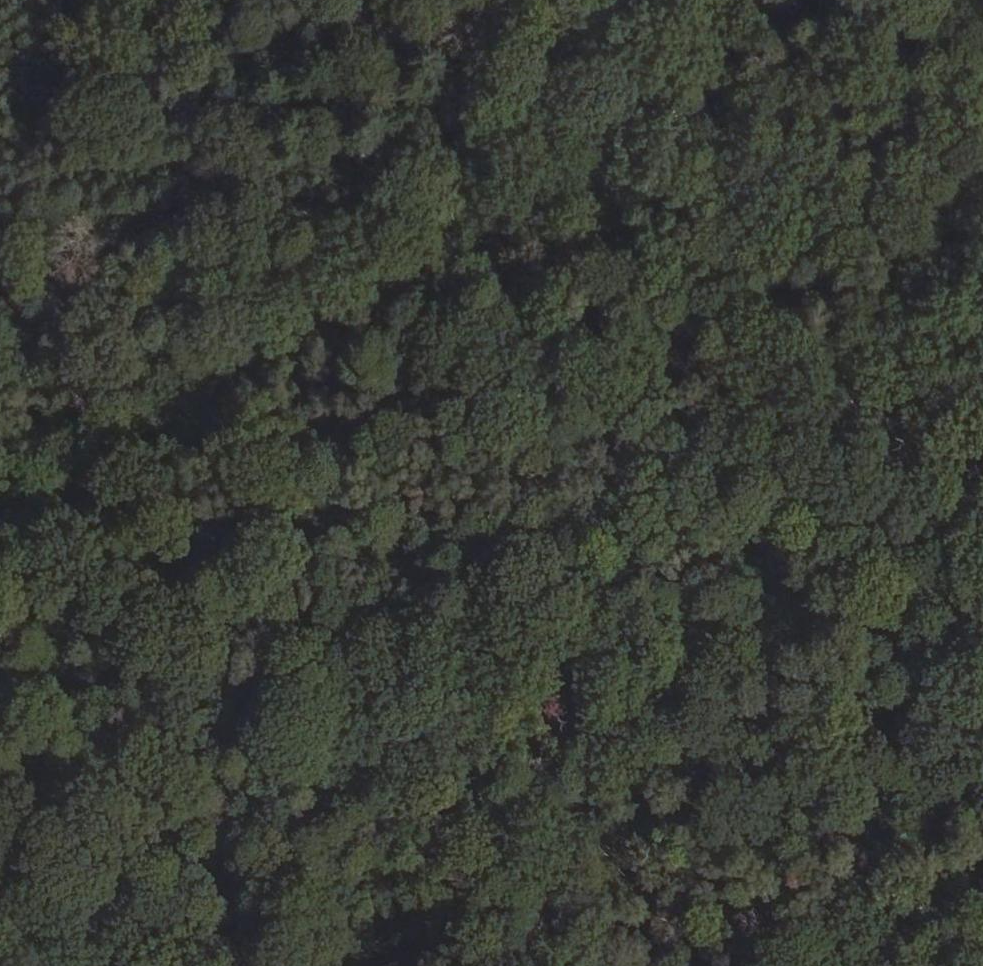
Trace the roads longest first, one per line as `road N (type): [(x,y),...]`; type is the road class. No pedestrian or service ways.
road 1 (track): [(0,571),(257,965)]

